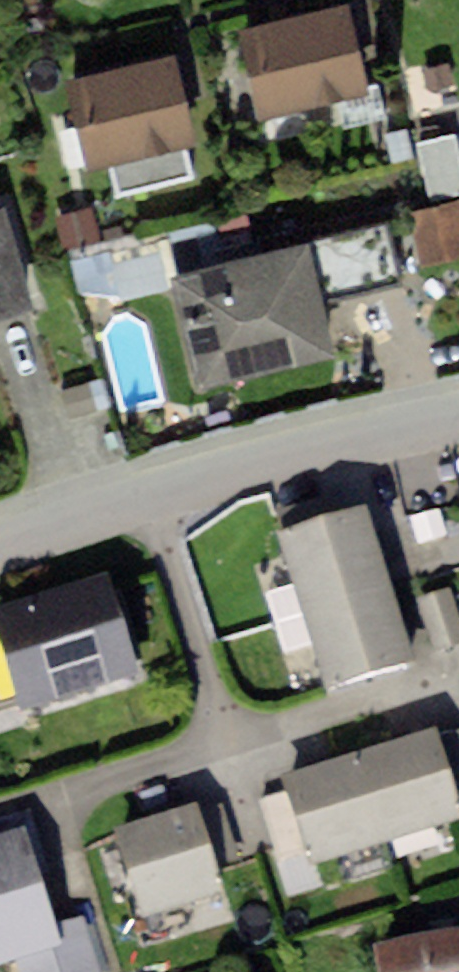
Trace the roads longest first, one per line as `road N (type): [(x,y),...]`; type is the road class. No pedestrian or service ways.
road 1 (residential): [(458,419),(255,465),(0,548)]

